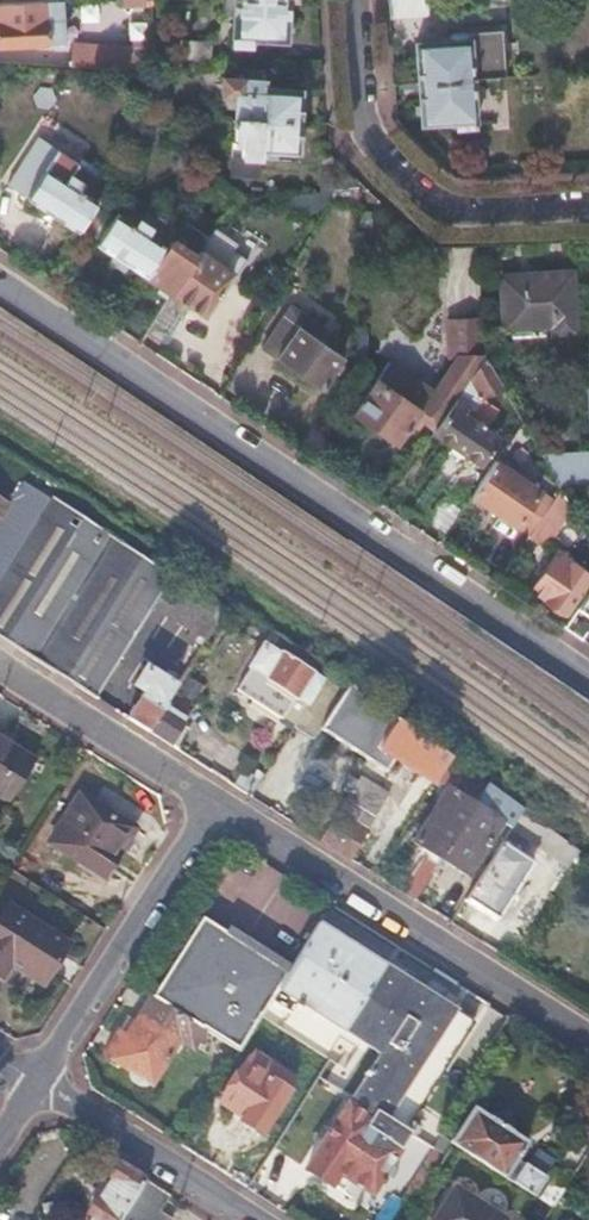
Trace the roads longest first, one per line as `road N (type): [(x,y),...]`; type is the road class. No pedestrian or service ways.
road 1 (residential): [(588,681),(0,288)]
road 2 (residential): [(211,799),(588,1039)]
road 3 (residential): [(356,0),(368,135),(416,189),(484,210),(588,204)]
road 4 (residential): [(211,799),(41,1073)]
road 5 (residential): [(263,1219),(41,1073)]
road 6 (residential): [(211,799),(0,666)]

